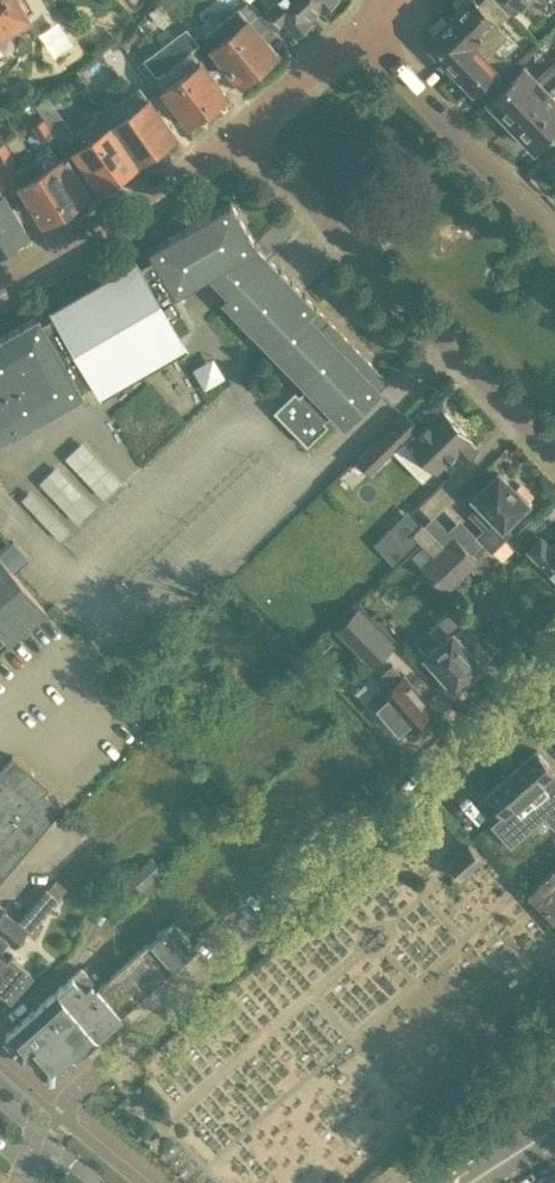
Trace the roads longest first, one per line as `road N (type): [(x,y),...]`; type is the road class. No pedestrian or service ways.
road 1 (residential): [(99,1069),(554,662)]
road 2 (residential): [(240,128),(554,453)]
road 3 (residential): [(240,128),(87,239),(0,289)]
road 4 (residential): [(554,227),(361,23)]
road 5 (residential): [(240,128),(361,23)]
road 6 (secondary): [(97,1182),(0,1099)]

